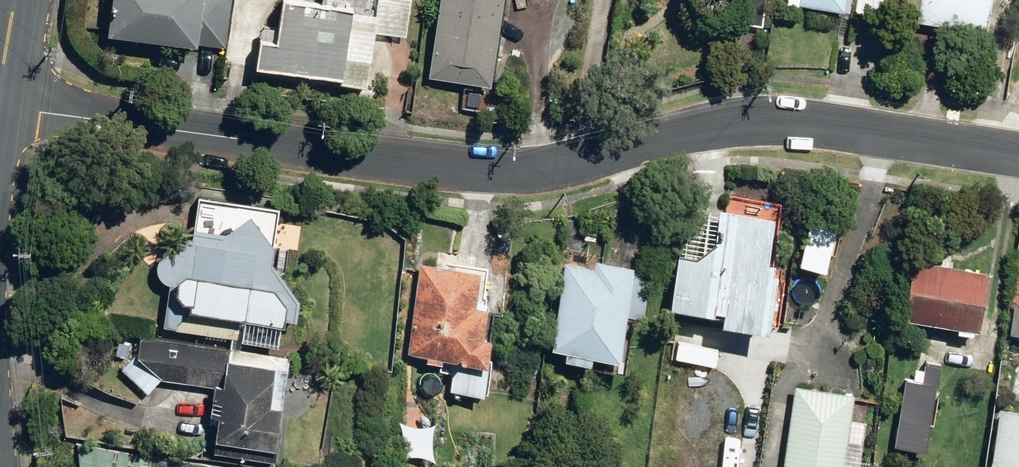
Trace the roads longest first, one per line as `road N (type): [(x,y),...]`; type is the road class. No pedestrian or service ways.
road 1 (residential): [(3,105),(448,170),(530,167),(763,125),(1018,156)]

